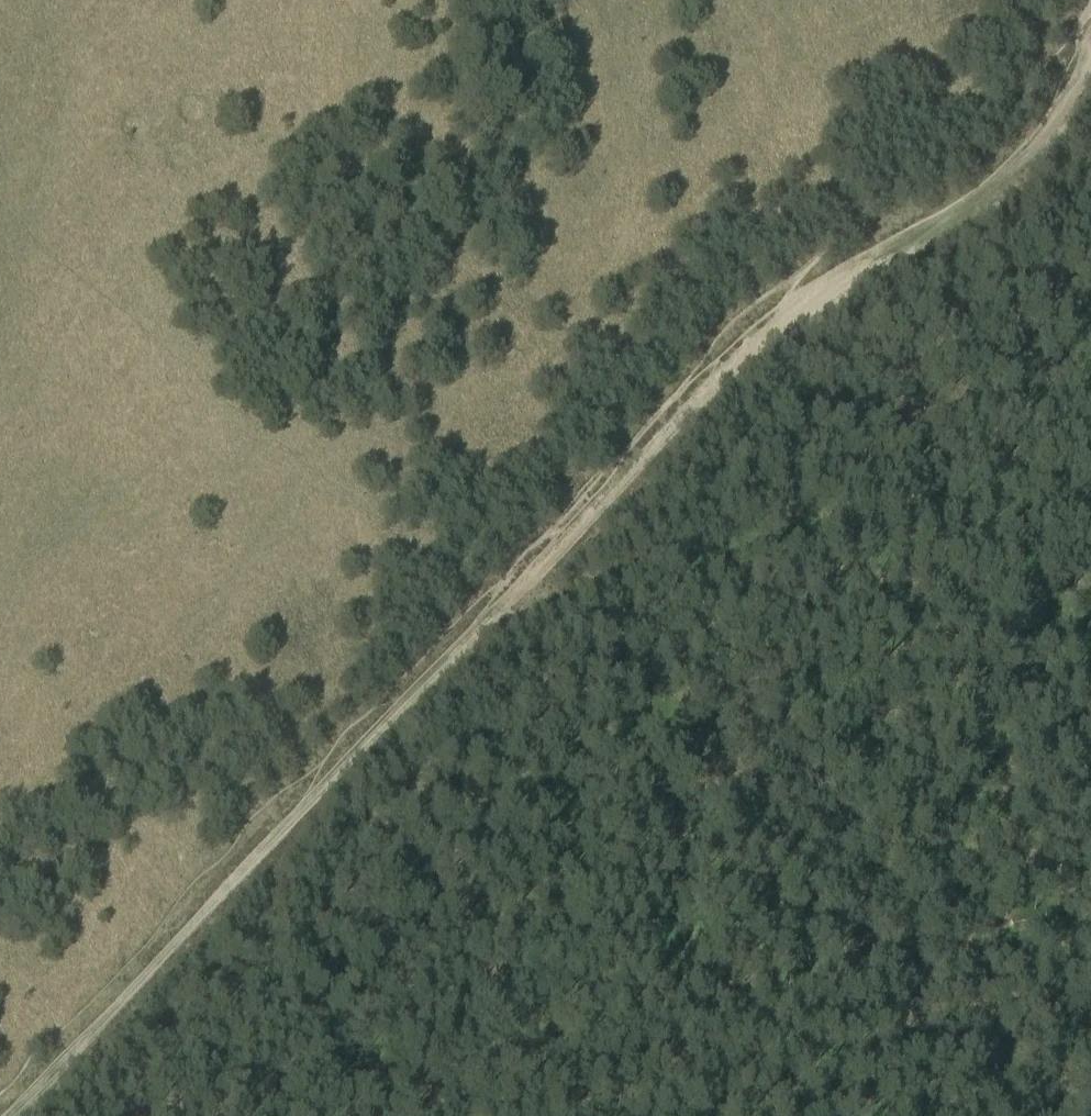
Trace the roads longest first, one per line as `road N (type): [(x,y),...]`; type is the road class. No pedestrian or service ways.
road 1 (track): [(20,1115),(254,863),(775,328),(957,219),(1049,137),(1090,54)]

